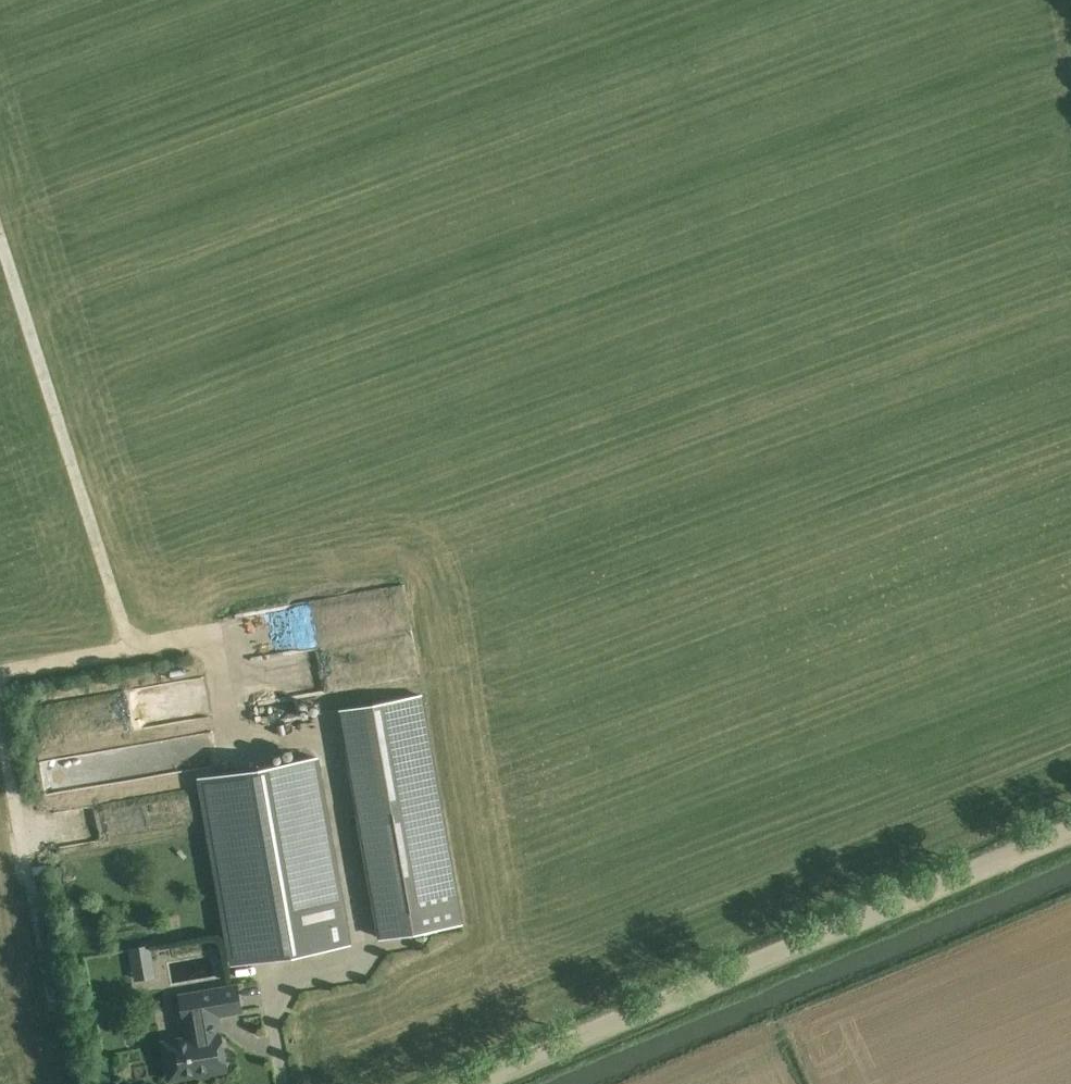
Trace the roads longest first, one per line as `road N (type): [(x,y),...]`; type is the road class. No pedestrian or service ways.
road 1 (unclassified): [(475,1083),(1070,834)]
road 2 (track): [(133,650),(0,233)]

